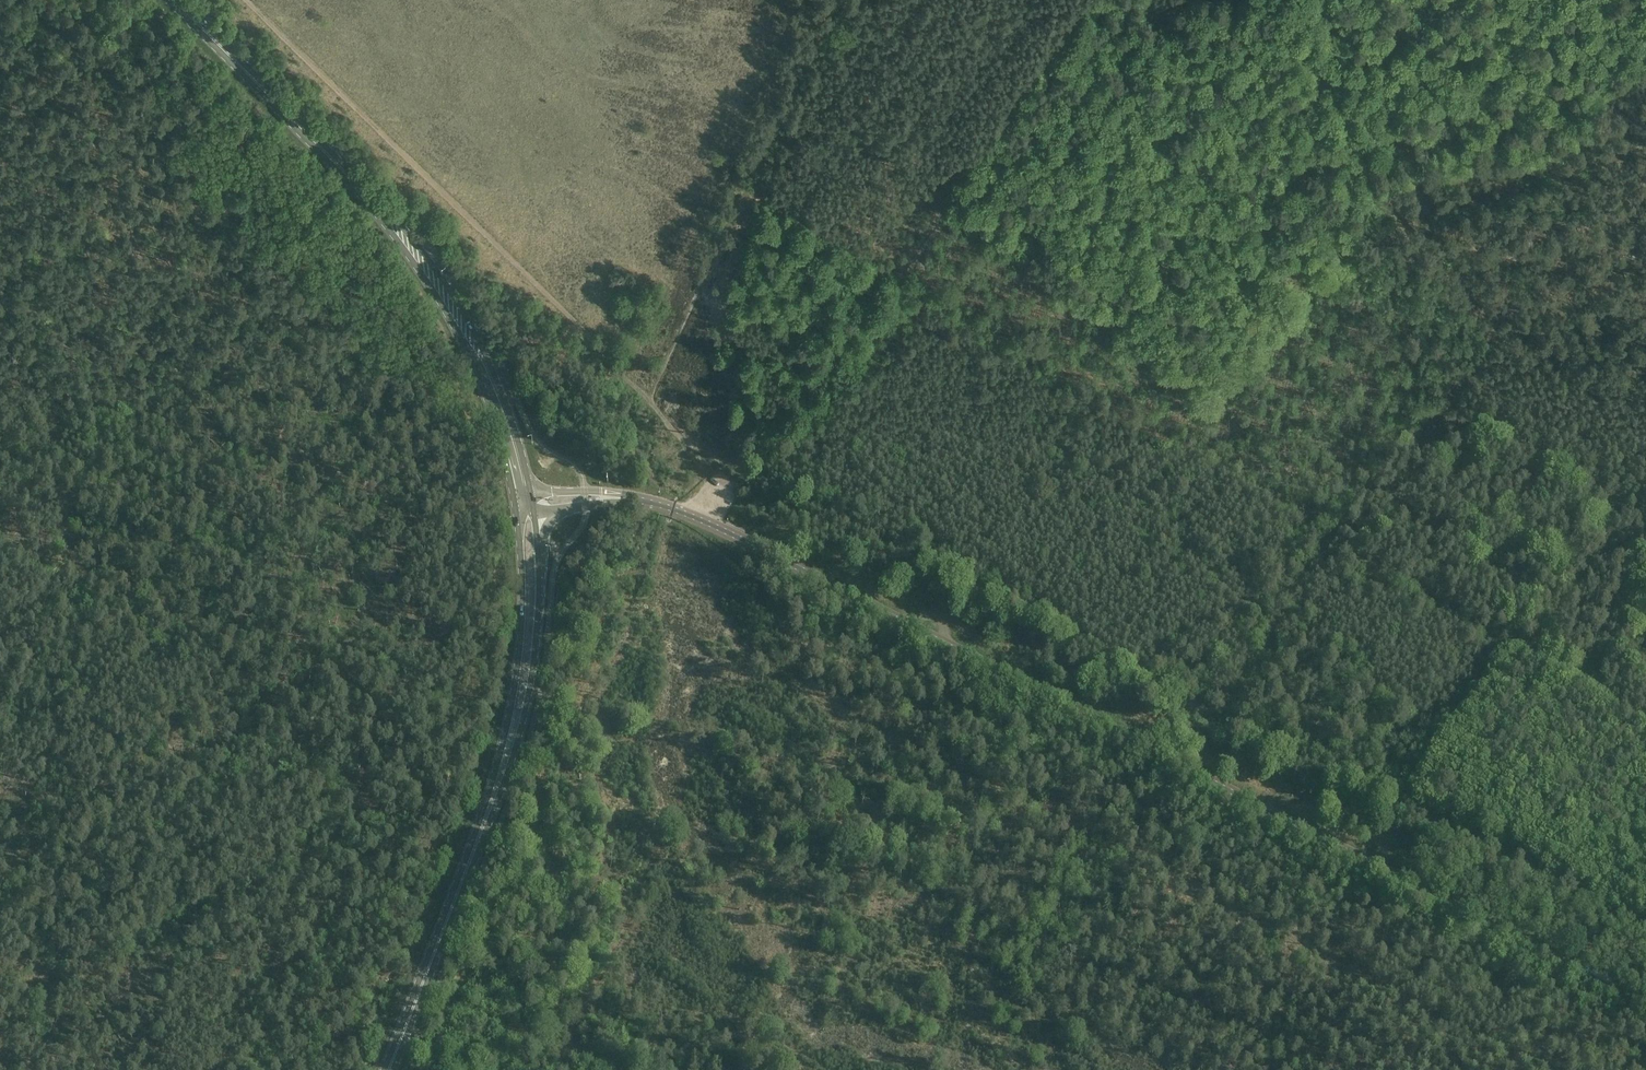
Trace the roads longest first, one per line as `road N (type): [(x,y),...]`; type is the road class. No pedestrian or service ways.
road 1 (tertiary): [(1645,1004),(746,541),(622,496)]
road 2 (track): [(1543,1069),(829,699)]
road 3 (track): [(1328,539),(1235,695),(1220,707),(1199,708),(747,470)]
road 4 (track): [(747,470),(862,354),(900,283),(963,201),(1127,48),(1216,0)]
road 5 (track): [(1327,0),(1389,109),(1423,204),(1491,335),(1328,539)]
road 6 (track): [(247,0),(650,403)]
road 7 (track): [(650,403),(837,0)]
road 8 (primary): [(348,177),(456,330),(498,433),(514,506)]
road 9 (primary): [(530,493),(508,406),(471,324),(417,244),(348,177)]
road 10 (primary): [(514,506),(518,655),(479,837)]
road 11 (primary): [(479,837),(508,773),(535,657),(533,512)]
road 12 (track): [(1623,0),(1526,56),(1389,109)]
road 13 (primary): [(348,177),(173,0)]
road 14 (primary): [(389,1069),(479,837)]
road 15 (track): [(1437,227),(1515,260),(1626,260)]
road 16 (track): [(1241,914),(1157,1069)]
road 17 (track): [(561,1069),(621,928)]
road 18 (track): [(747,470),(682,440),(650,403)]

